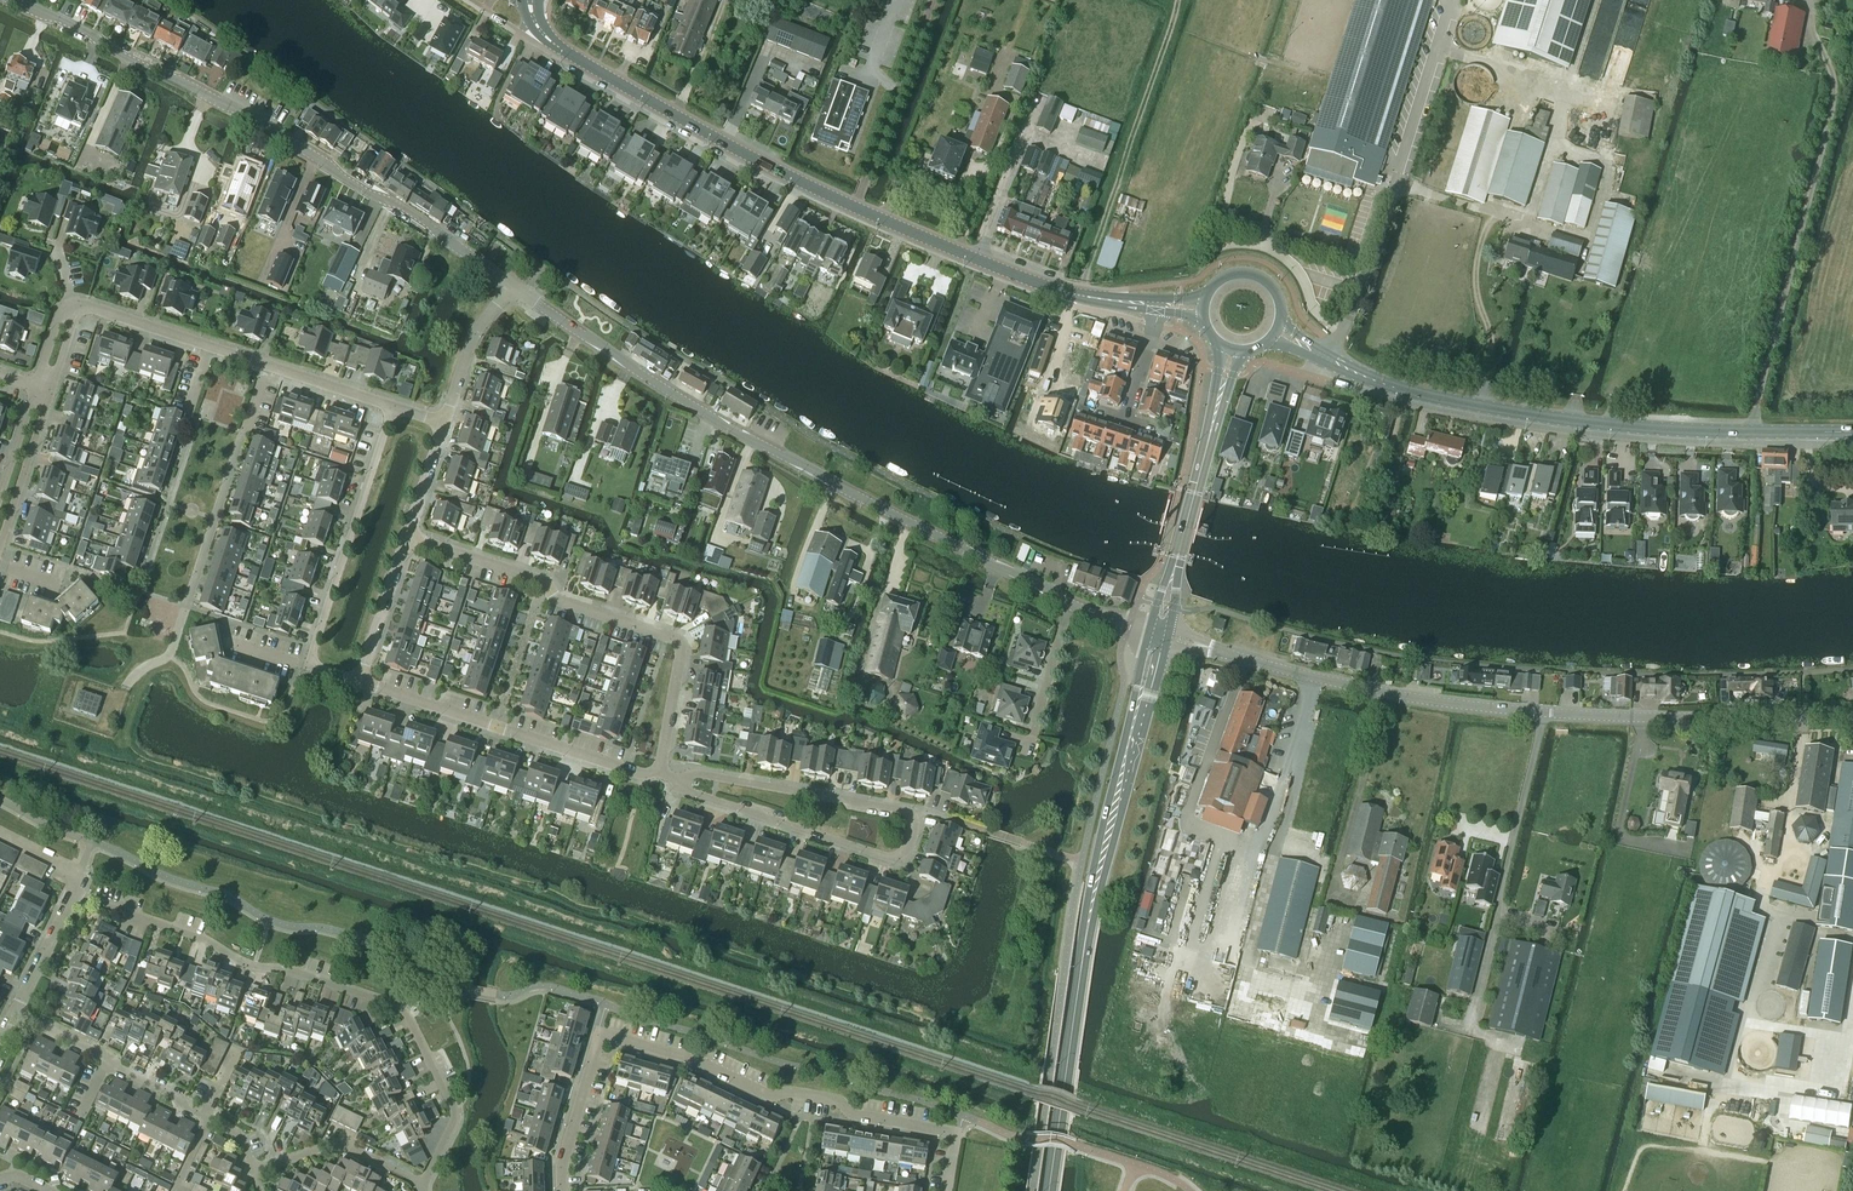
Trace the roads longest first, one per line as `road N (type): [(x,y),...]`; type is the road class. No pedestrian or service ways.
road 1 (secondary): [(1204,309),(1072,295),(850,204),(569,54),(535,24),(530,0)]
road 2 (tertiary): [(1148,635),(847,492),(509,287)]
road 3 (tertiary): [(1165,639),(1387,695),(1542,712),(1852,715)]
road 4 (residential): [(946,1190),(955,1131),(772,1097),(599,1032),(561,1190)]
road 5 (tertiary): [(509,287),(419,220),(250,116),(10,0)]
road 6 (residential): [(423,1185),(454,1108),(404,1010),(254,968),(204,940),(74,895)]
road 7 (secondary): [(1050,1190),(1089,919),(1131,743)]
road 8 (track): [(1749,434),(1835,94),(1803,0)]
road 9 (secondary): [(1749,434),(1647,430),(1477,406),(1395,388),(1330,360)]
road 10 (residential): [(663,776),(682,643),(563,604),(544,582),(413,537)]
road 11 (residential): [(663,776),(359,682)]
road 12 (residential): [(677,780),(686,792),(896,862),(908,857),(918,828),(912,813)]
road 13 (residential): [(252,1171),(238,1135),(17,1016)]
road 14 (track): [(1436,48),(1606,93),(1642,0)]
road 15 (residential): [(309,665),(392,407)]
road 16 (residential): [(912,813),(696,774),(677,780)]
road 17 (secondary): [(1175,566),(1232,350)]
road 18 (residential): [(423,1185),(345,1148),(252,1171)]
road 19 (residential): [(0,553),(51,394)]
road 20 (residential): [(359,682),(413,537)]
road 21 (residential): [(448,426),(477,333),(509,287)]
road 22 (residential): [(213,347),(83,305)]
road 23 (secondary): [(1276,332),(1280,302),(1254,276),(1224,278),(1204,309)]
road 24 (residential): [(17,1016),(74,895)]
road 25 (residential): [(392,407),(267,366)]

